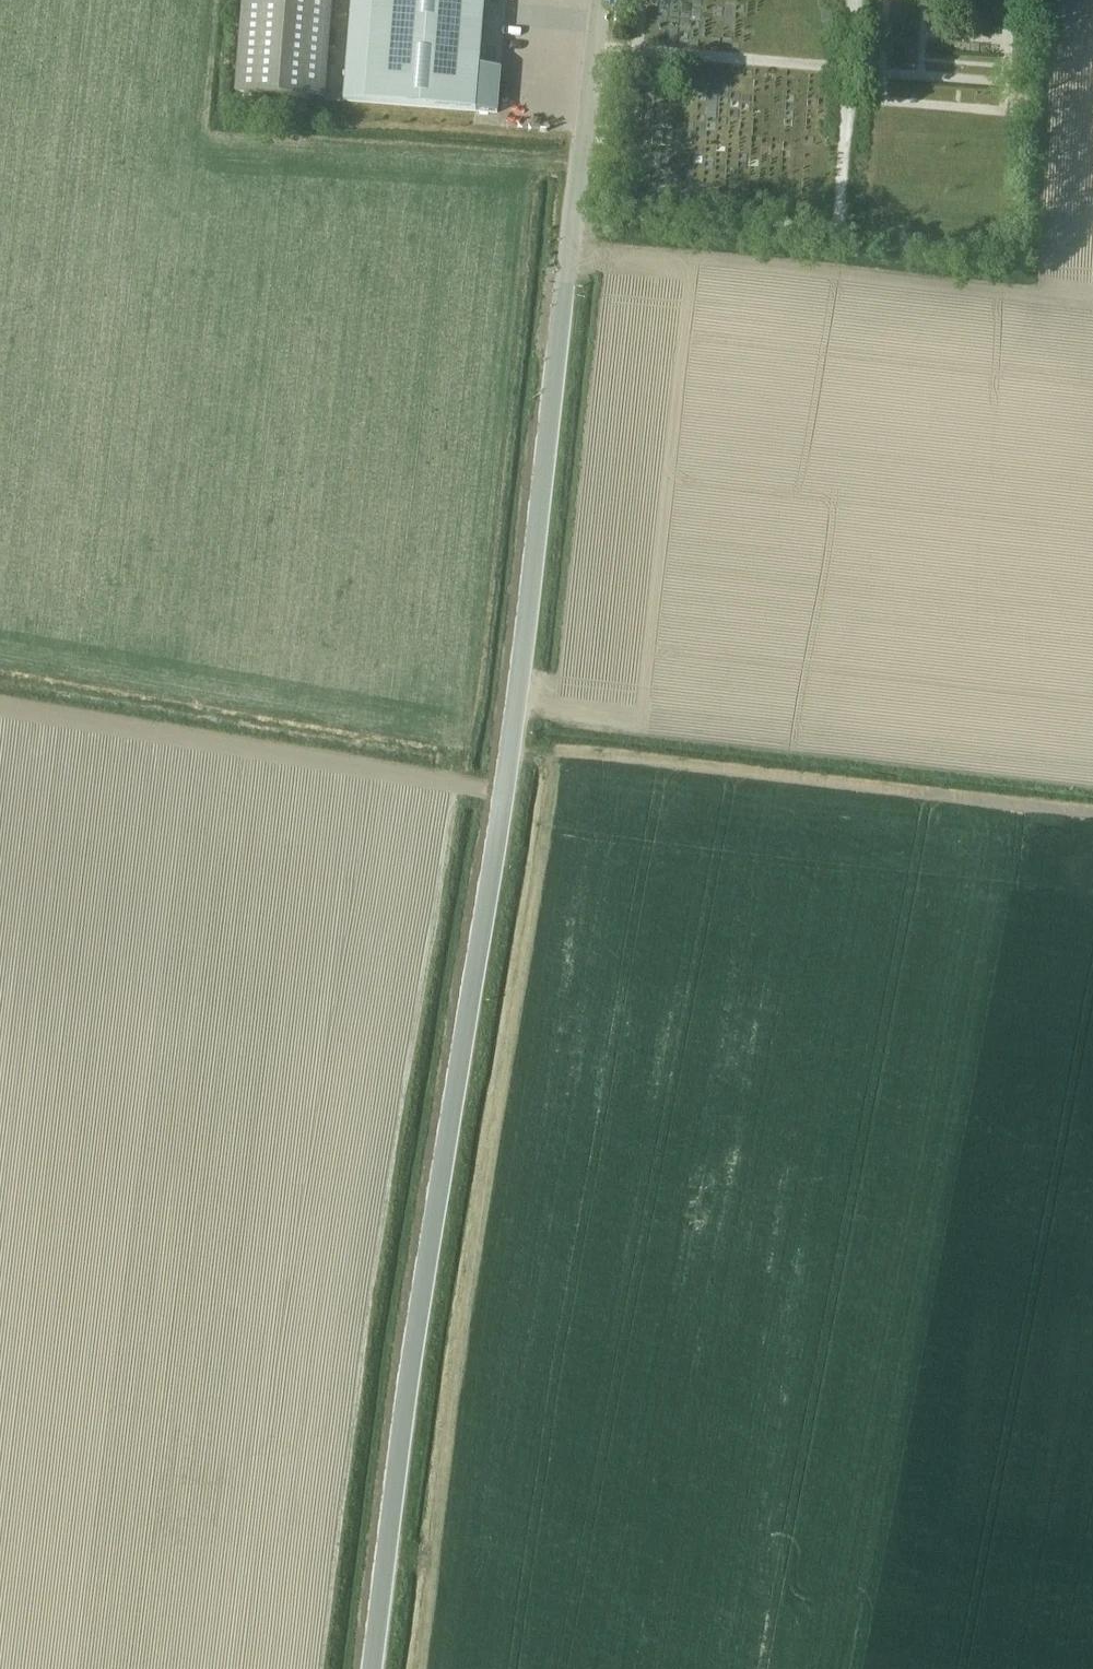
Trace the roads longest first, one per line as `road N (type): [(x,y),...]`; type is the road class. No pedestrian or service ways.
road 1 (tertiary): [(371,1668),(418,1304),(519,710),(599,0)]

